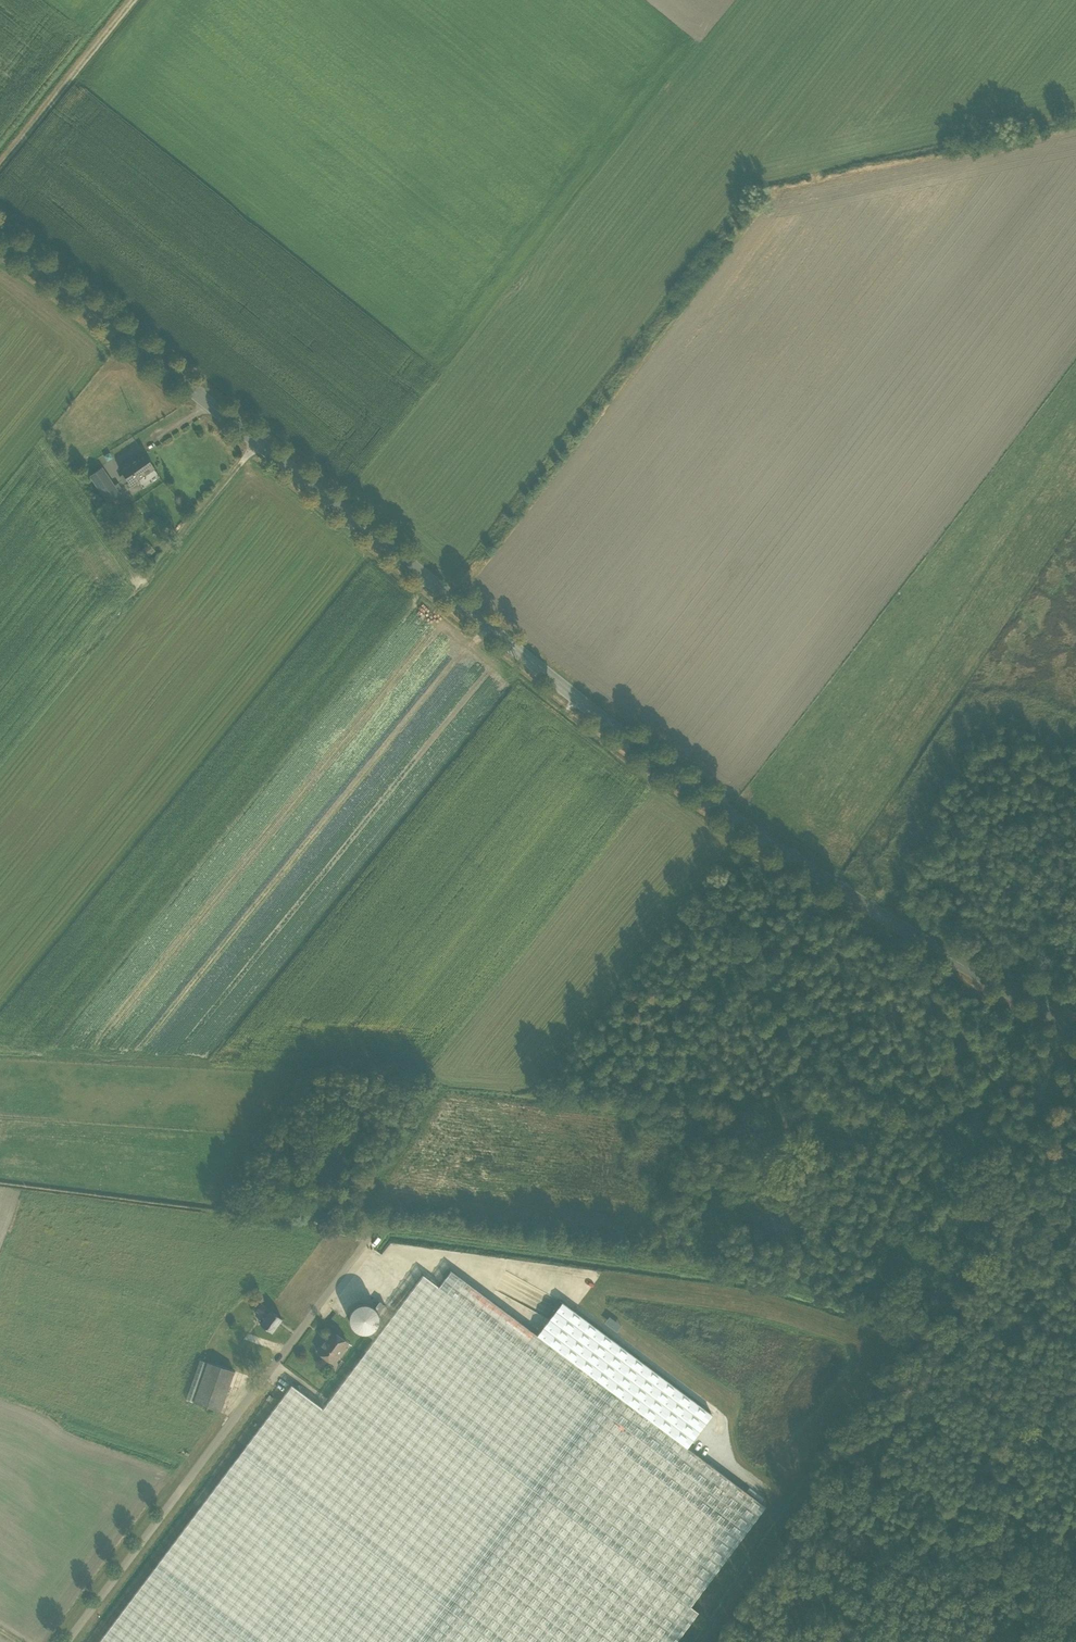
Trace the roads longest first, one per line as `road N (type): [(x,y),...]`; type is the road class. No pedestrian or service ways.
road 1 (tertiary): [(0,235),(732,817),(896,926),(1075,1030)]
road 2 (track): [(369,1238),(395,1228),(712,1270),(909,1327)]
road 3 (unclassified): [(68,1641),(369,1238)]
road 4 (track): [(256,441),(93,644)]
road 5 (track): [(0,165),(134,0)]

